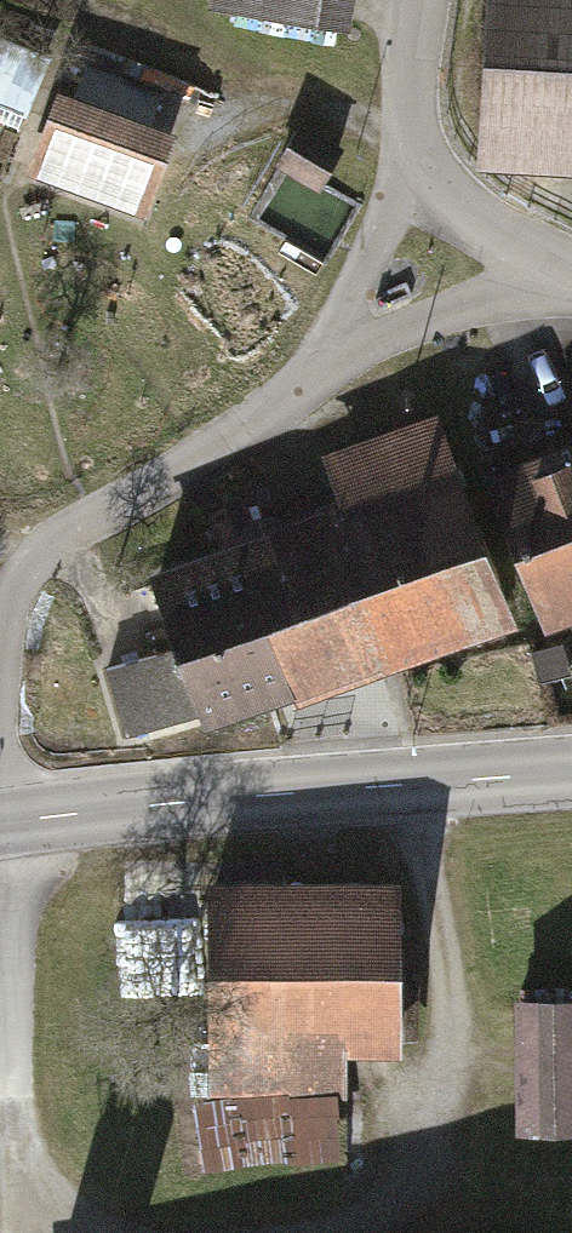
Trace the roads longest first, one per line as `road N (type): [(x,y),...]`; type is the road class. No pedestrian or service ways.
road 1 (residential): [(465,252),(300,406),(43,559),(10,633),(0,757)]
road 2 (tertiary): [(571,781),(0,824)]
road 3 (residential): [(465,252),(417,130),(410,51),(419,0)]

